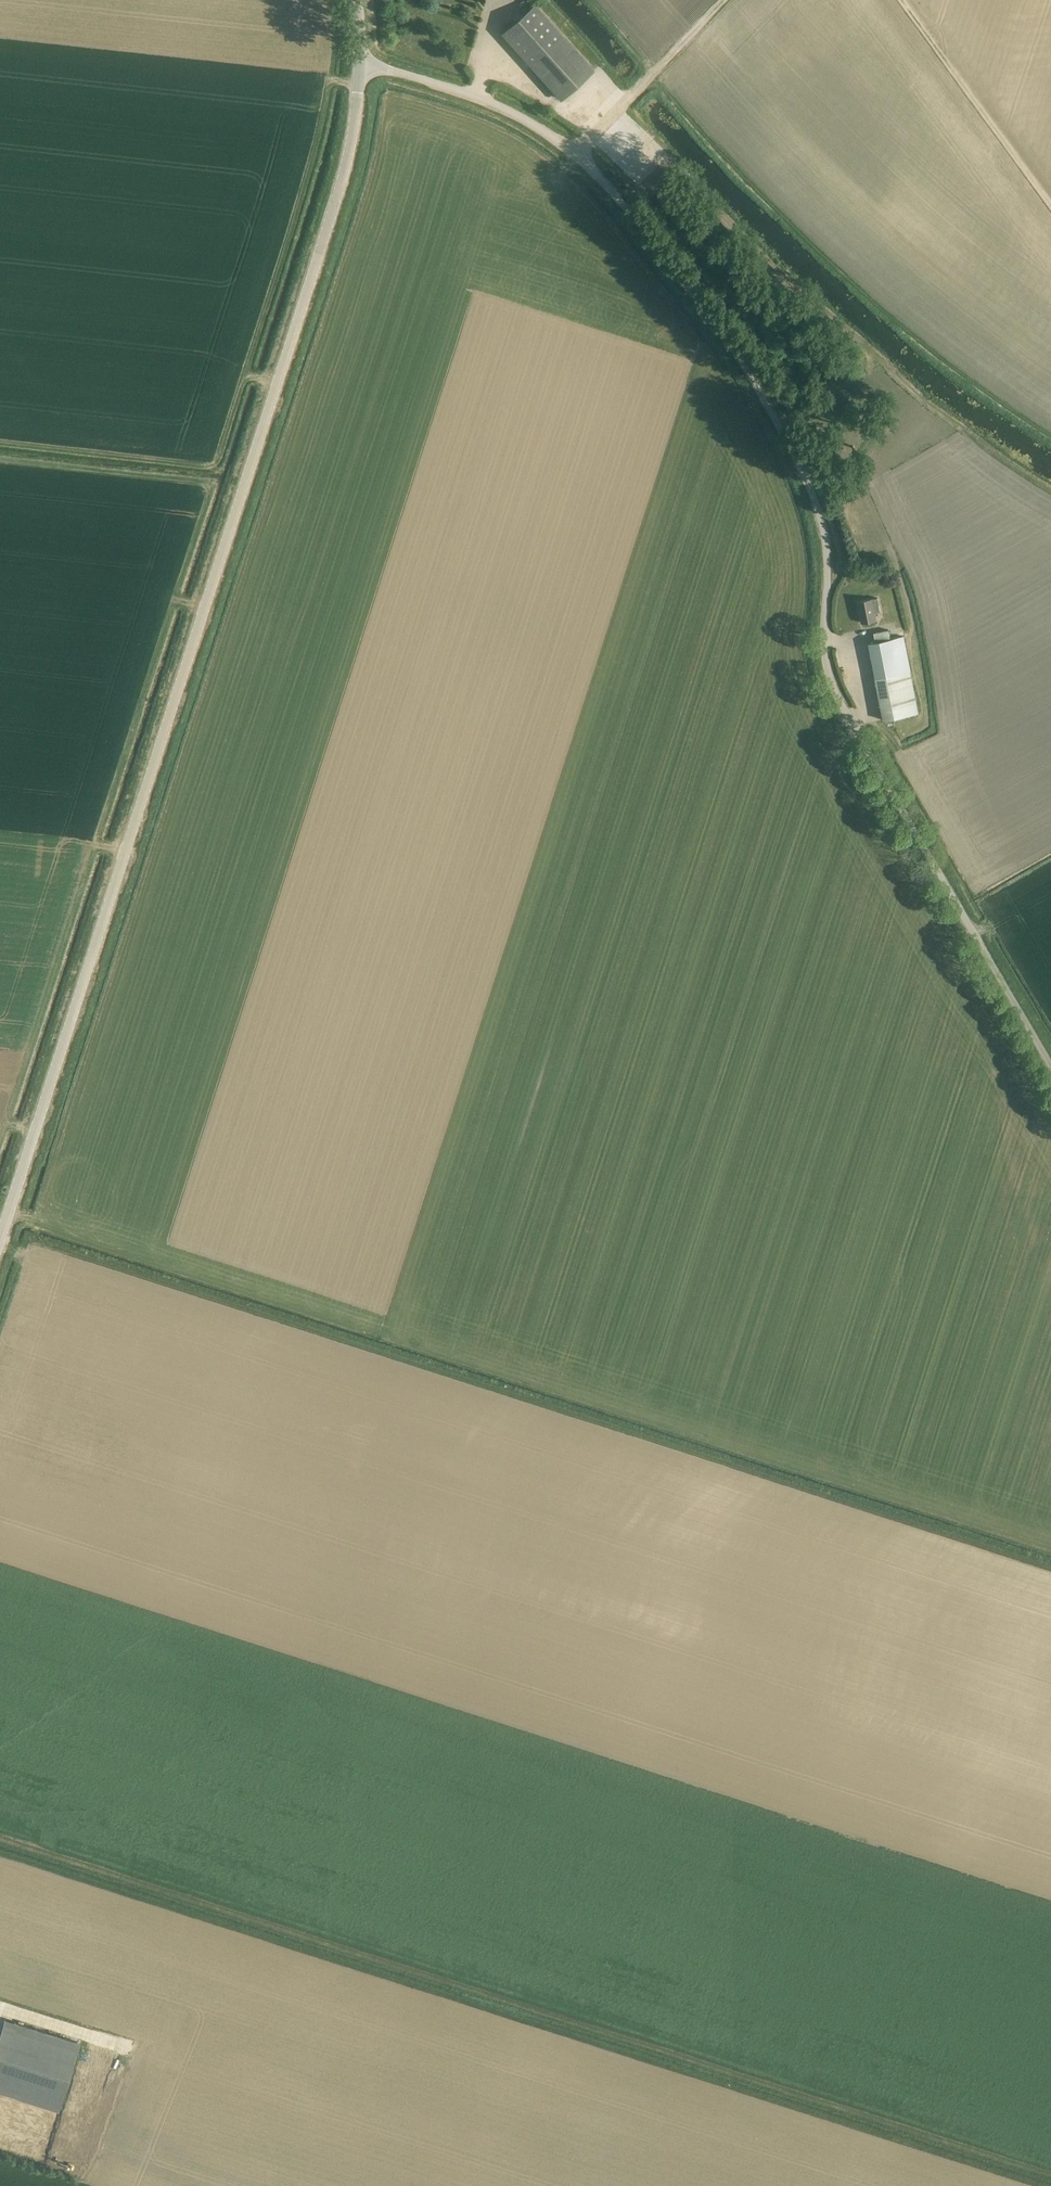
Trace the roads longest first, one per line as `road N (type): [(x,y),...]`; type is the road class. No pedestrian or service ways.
road 1 (tertiary): [(1050,1069),(837,703),(825,668),(828,560),(819,512),(713,318),(555,139),(491,103),(362,63)]
road 2 (unclassified): [(0,1243),(350,159),(362,63)]
road 3 (track): [(361,84),(326,81),(217,461),(0,438)]

